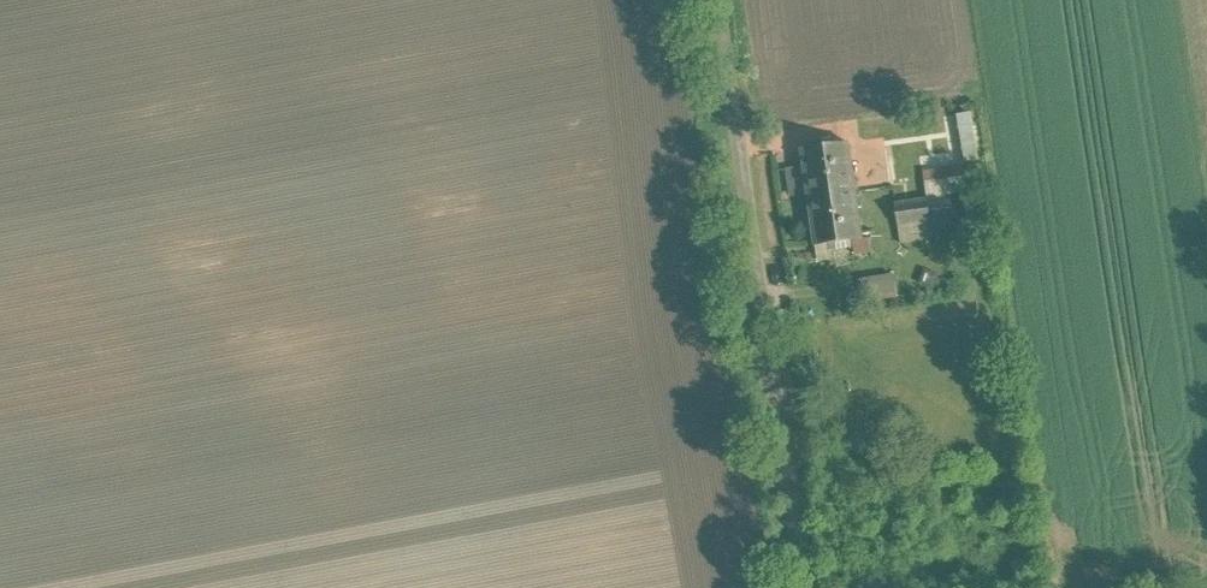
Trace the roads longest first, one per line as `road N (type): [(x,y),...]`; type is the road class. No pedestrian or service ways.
road 1 (unclassified): [(715,0),(800,587)]

